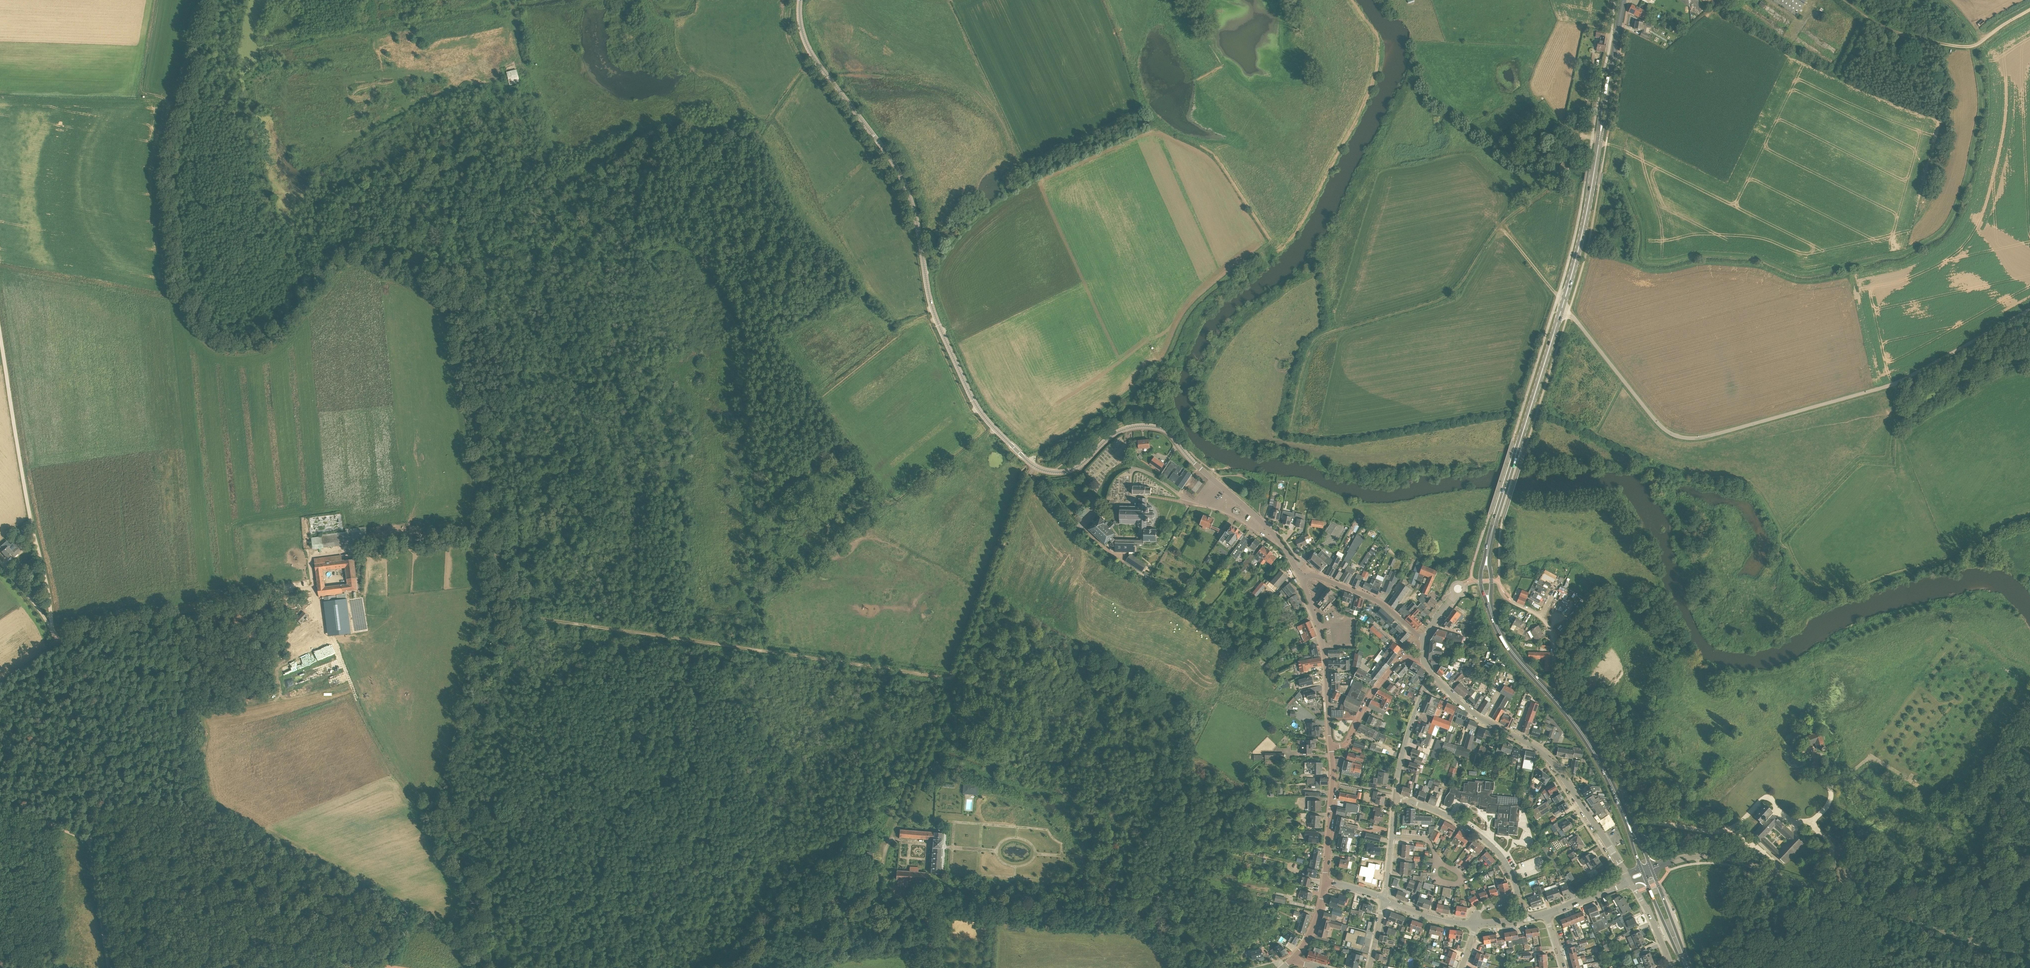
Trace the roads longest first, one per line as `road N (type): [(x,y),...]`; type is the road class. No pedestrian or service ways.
road 1 (residential): [(1302,579),(1281,543),(1166,430),(1123,430),(1079,466),(1057,472),(1033,466),(991,425),(933,312),(906,187),(818,64),(803,36),(800,0)]
road 2 (track): [(55,635),(311,586),(316,552),(475,536),(491,547),(522,609)]
road 3 (unclassified): [(1568,313),(1659,425),(1688,438),(1901,381),(2029,310)]
road 4 (track): [(1291,428),(1313,343),(1443,299),(1583,139),(1600,139)]
road 5 (track): [(522,609),(556,624),(954,678)]
road 6 (tertiary): [(2029,957),(1707,856)]
road 7 (track): [(1274,241),(1200,300),(1162,370),(1027,461)]
road 8 (residential): [(1665,864),(1623,791),(1612,719),(1562,692),(1551,632),(1511,601)]
road 9 (track): [(55,635),(0,323)]
road 10 (primary): [(1563,304),(1624,0)]
road 11 (track): [(1851,280),(1848,264),(1911,250),(1944,232),(1954,216),(1983,88),(1977,48)]
road 12 (residential): [(1628,875),(1548,756),(1474,714),(1433,676)]
road 13 (track): [(311,586),(379,748),(413,802),(448,826)]
road 14 (primary): [(1487,556),(1563,304)]
road 15 (primary): [(1626,818),(1587,741),(1508,647),(1491,611)]
road 16 (track): [(954,678),(1033,466)]
road 17 (unclassified): [(0,806),(91,840),(108,967)]
road 18 (residential): [(1477,924),(1483,908),(1517,898),(1500,856),(1467,827),(1396,799)]
road 19 (track): [(2029,8),(1977,48),(1962,48),(1915,39),(1843,0)]
road 20 (track): [(91,840),(55,635)]
road 21 (residential): [(1331,748),(1324,648),(1302,579)]
road 22 (track): [(1901,381),(1897,435),(1984,387)]
road 23 (track): [(1738,868),(1770,893),(1873,929)]
road 24 (track): [(448,826),(476,892),(484,967)]
road 25 (residential): [(1424,641),(1376,599),(1314,575),(1302,579)]
road 26 (residential): [(1331,748),(1346,745),(1401,660),(1424,659)]
road 27 (residential): [(1326,880),(1331,748)]
road 28 (residential): [(1396,799),(1408,736),(1433,676)]

